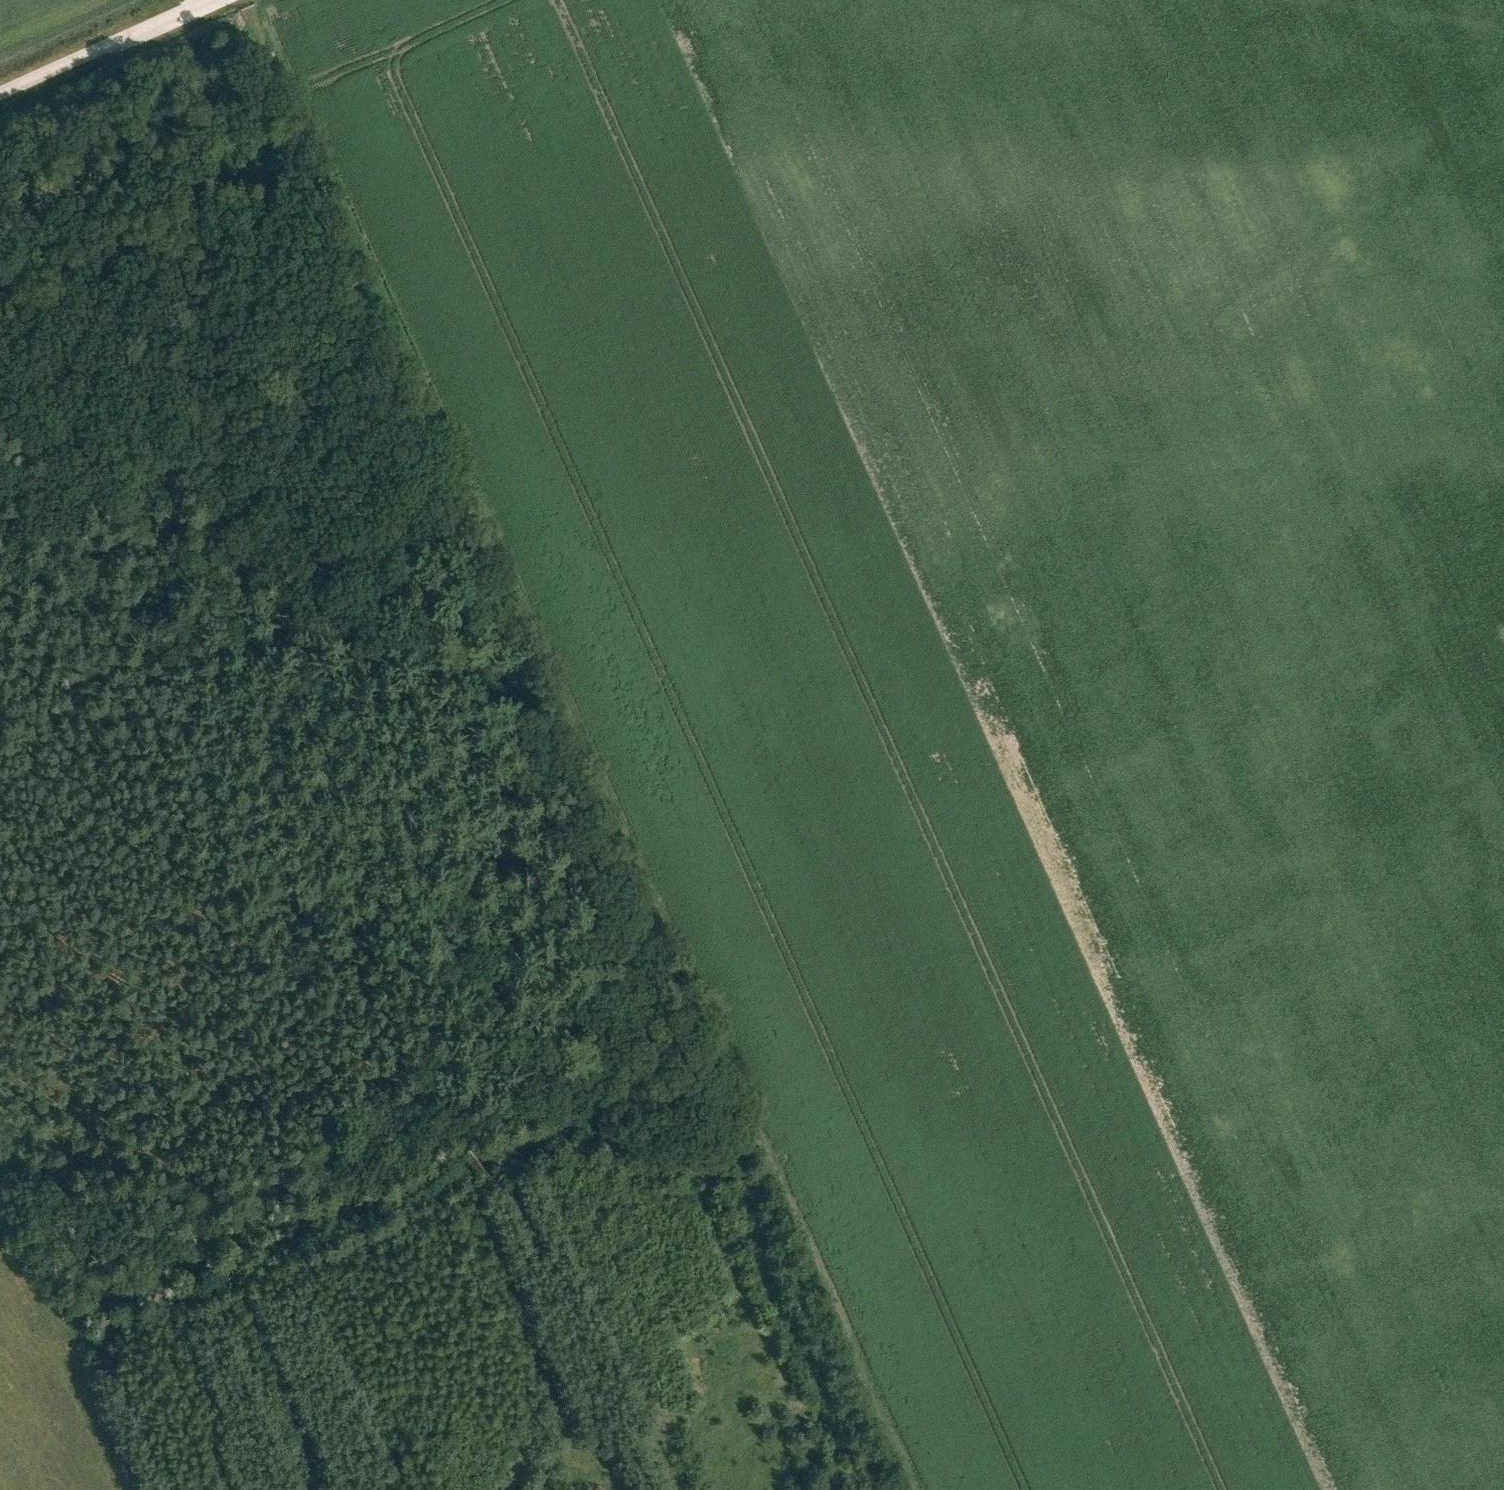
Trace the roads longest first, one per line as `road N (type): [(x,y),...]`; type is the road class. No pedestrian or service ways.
road 1 (track): [(0,1235),(39,1318),(71,1343),(135,1489)]
road 2 (unclassified): [(0,96),(209,0)]

